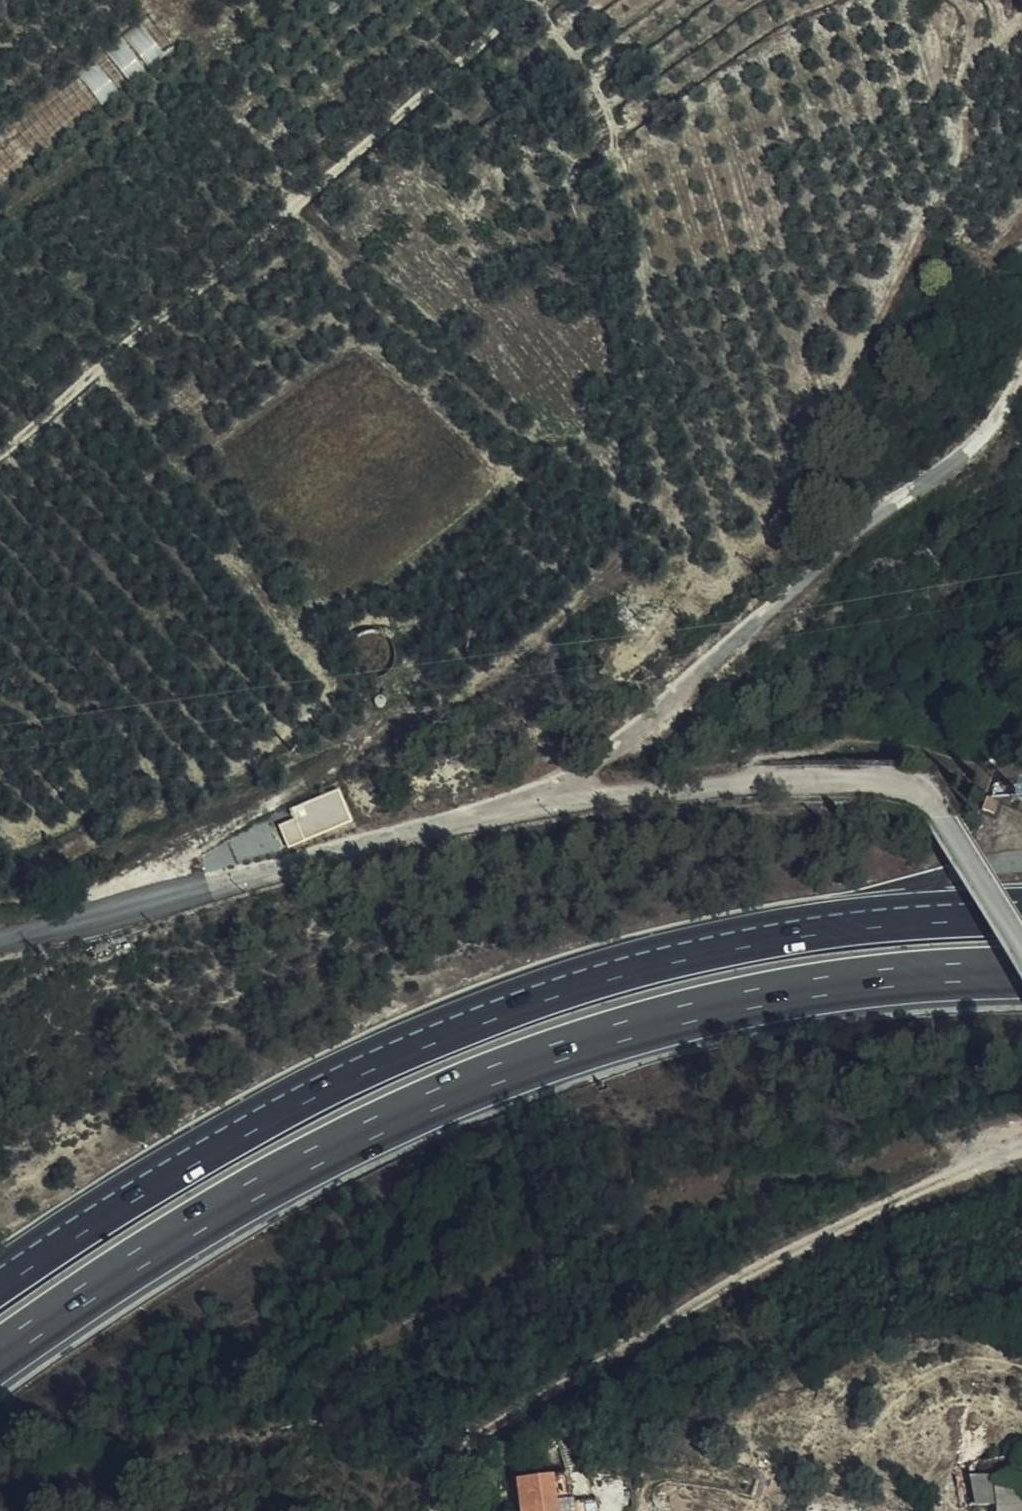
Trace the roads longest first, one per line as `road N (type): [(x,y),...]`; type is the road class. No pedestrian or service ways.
road 1 (motorway): [(0,1353),(95,1286),(311,1157),(577,1044),(823,986),(1021,970)]
road 2 (motorway): [(1021,913),(921,916),(750,938),(584,981),(410,1046),(251,1124),(0,1284)]
road 3 (track): [(0,452),(523,15)]
road 4 (unclassified): [(510,806),(613,748),(883,510),(961,457),(1021,379)]
road 5 (residential): [(1021,970),(920,805),(890,793),(745,779),(510,806)]
road 6 (residential): [(510,806),(0,943)]

